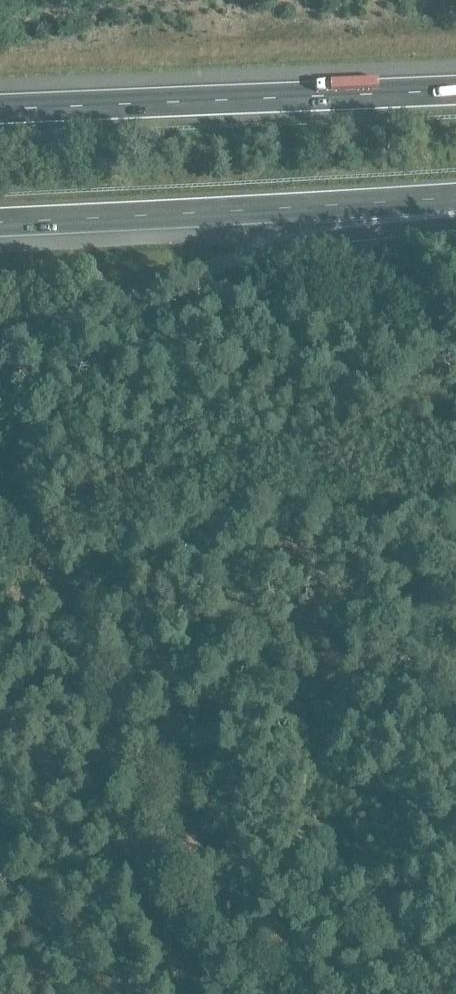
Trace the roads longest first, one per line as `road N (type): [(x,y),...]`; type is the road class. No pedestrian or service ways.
road 1 (track): [(0,560),(28,559),(53,573),(186,993)]
road 2 (motorway): [(0,221),(455,196)]
road 3 (motorway): [(455,86),(0,107)]
road 4 (motorway): [(33,330),(287,245),(455,219)]

